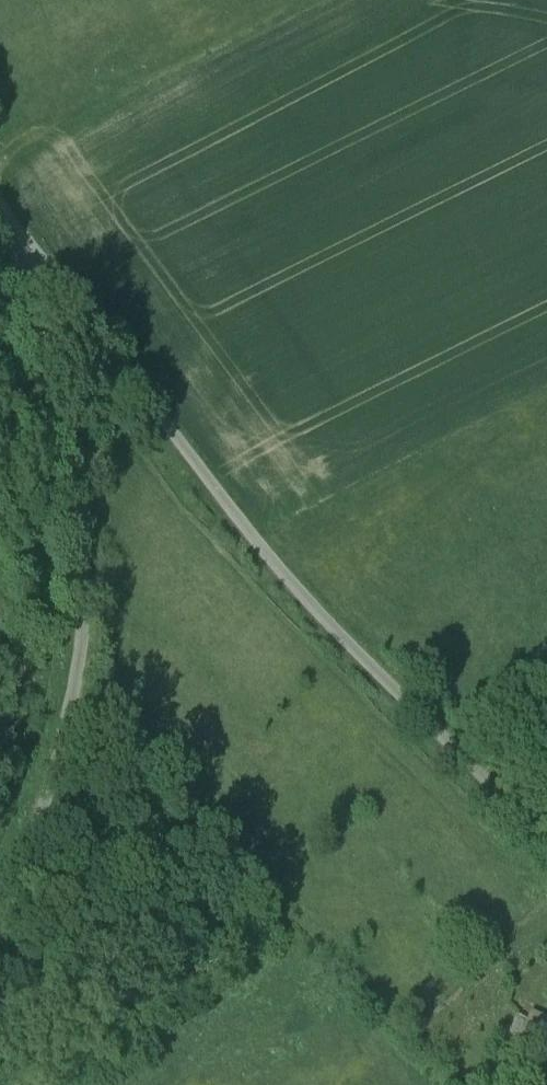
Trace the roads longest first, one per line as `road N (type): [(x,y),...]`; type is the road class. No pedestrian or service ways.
road 1 (residential): [(546,845),(262,553),(24,250)]
road 2 (unclassified): [(24,250),(83,499),(90,624),(40,834),(0,901)]

